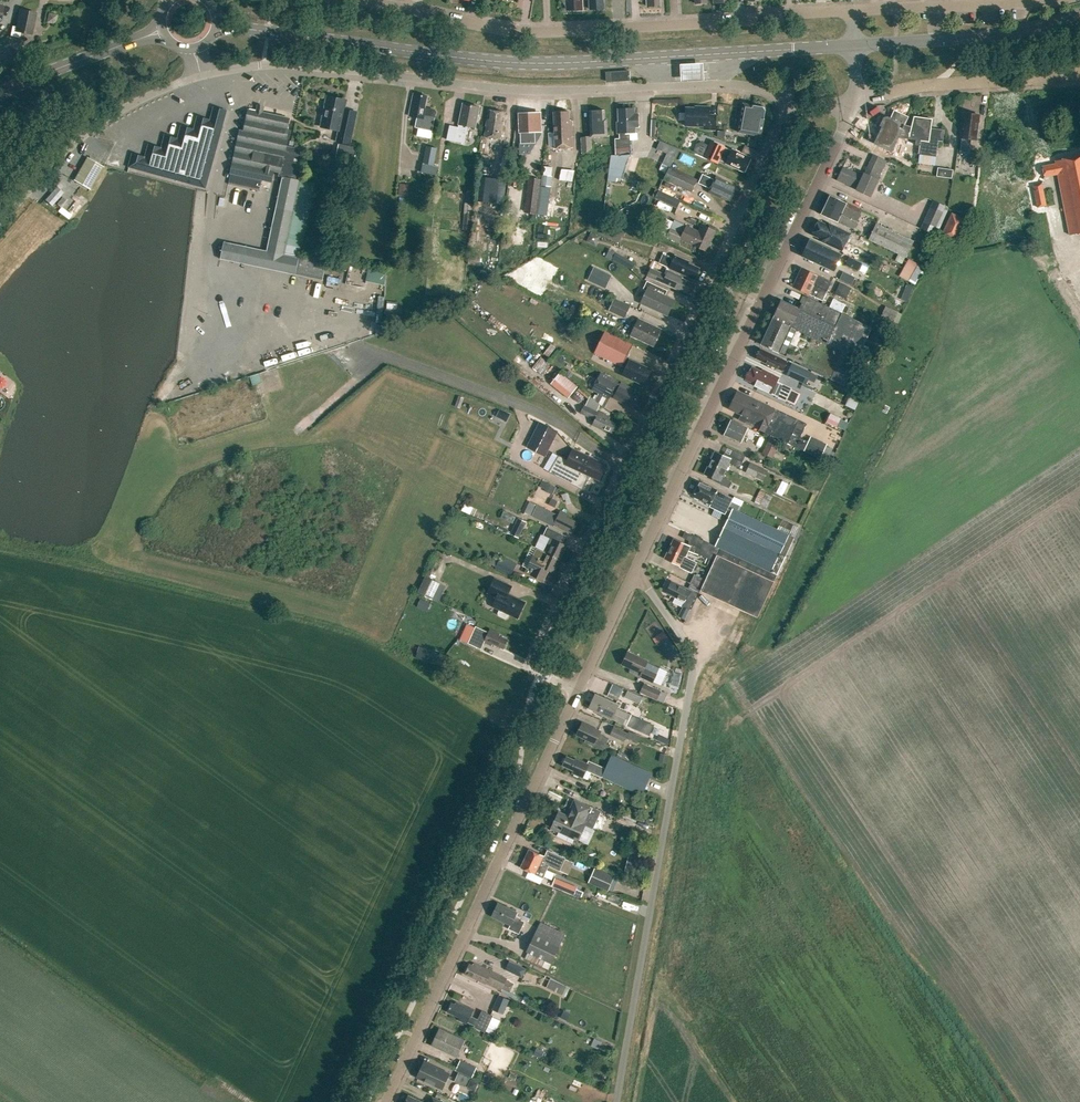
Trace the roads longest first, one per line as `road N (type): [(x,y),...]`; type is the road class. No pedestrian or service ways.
road 1 (residential): [(577,691),(541,673),(536,650),(787,112)]
road 2 (secondary): [(216,22),(509,61),(853,46)]
road 3 (residential): [(204,73),(271,64),(550,91),(732,84),(781,96),(787,112)]
road 4 (unclassified): [(616,1101),(692,660),(633,571)]
road 5 (unclassified): [(633,571),(856,97)]
road 6 (residential): [(853,11),(552,33),(370,0)]
road 7 (unclassified): [(387,1101),(577,691)]
road 8 (residential): [(0,224),(93,128),(204,73)]
road 9 (secondary): [(853,46),(1017,33),(1079,13)]
road 10 (residential): [(853,11),(1049,0)]
road 11 (secondary): [(0,93),(161,29)]
road 12 (unclassified): [(577,691),(633,571)]

